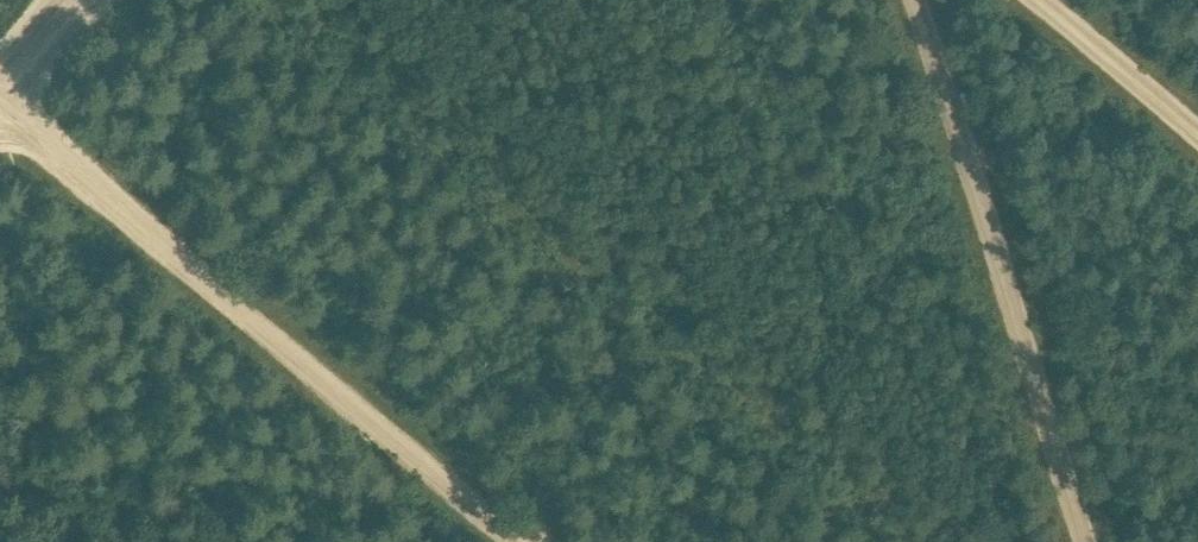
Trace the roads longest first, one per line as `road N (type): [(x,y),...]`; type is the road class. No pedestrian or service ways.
road 1 (track): [(0,96),(84,0)]

